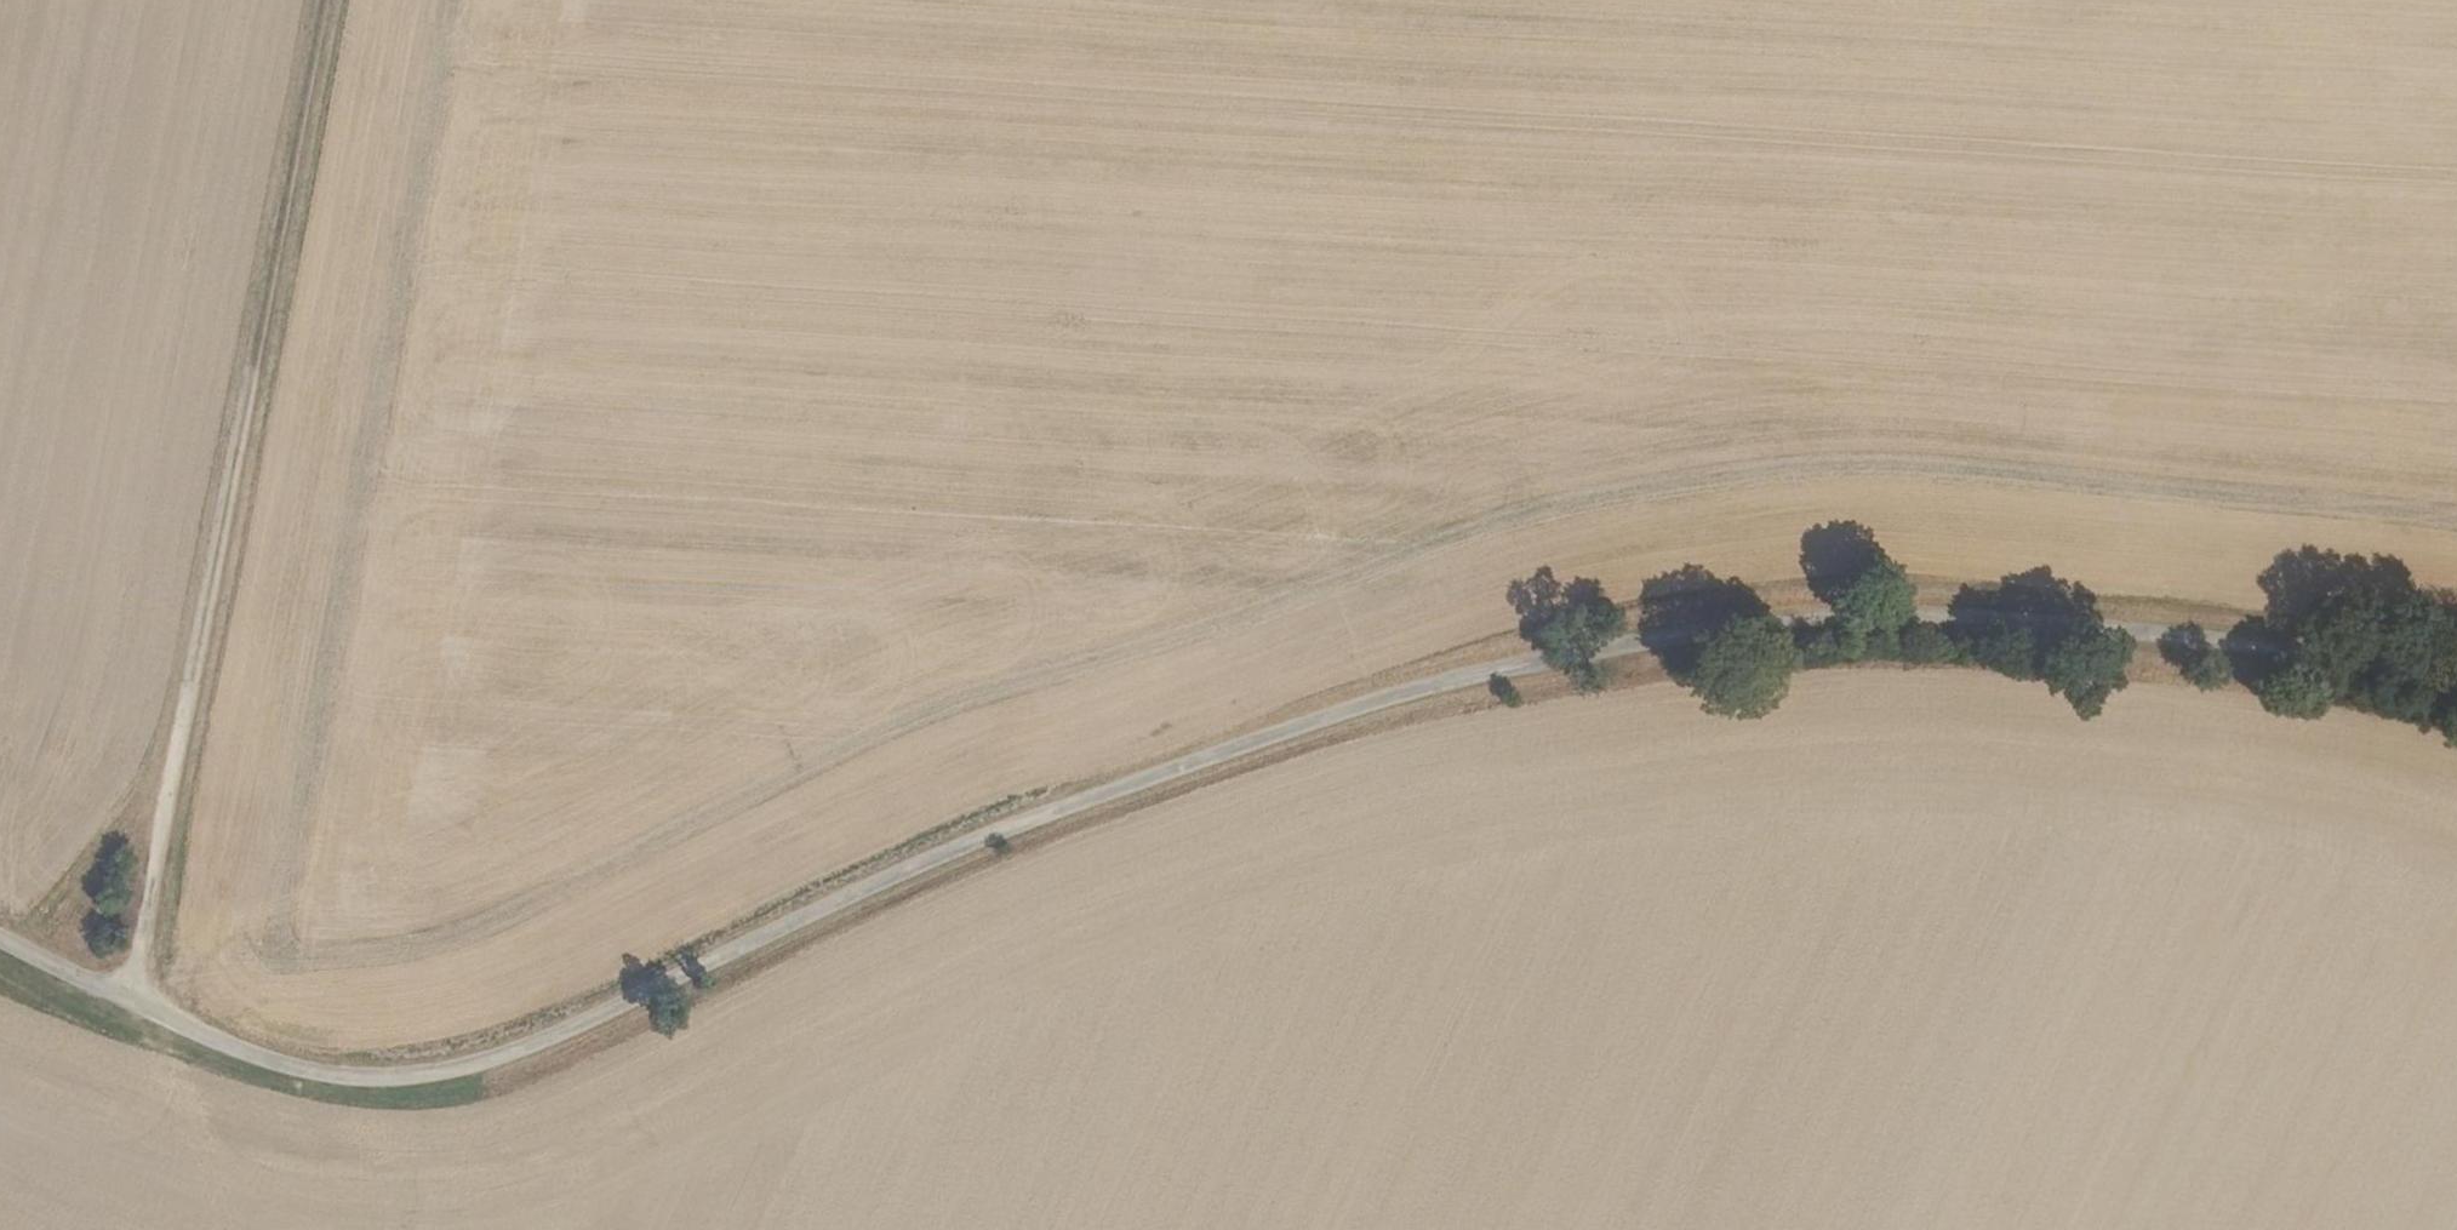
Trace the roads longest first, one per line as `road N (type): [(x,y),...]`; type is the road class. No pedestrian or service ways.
road 1 (unclassified): [(0,945),(148,1024),(399,1080),(624,1012),(1004,830),(1414,684),(1765,616),(2213,642),(2456,698)]
road 2 (track): [(148,1024),(161,839),(322,0)]

